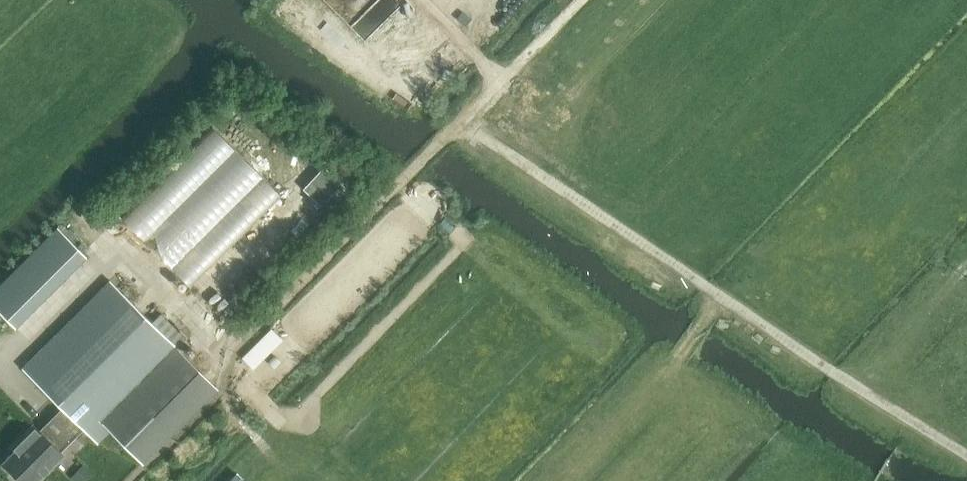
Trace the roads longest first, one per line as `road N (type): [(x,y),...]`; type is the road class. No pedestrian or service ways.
road 1 (track): [(0,360),(112,249),(228,362),(501,81)]
road 2 (track): [(966,454),(459,125)]

